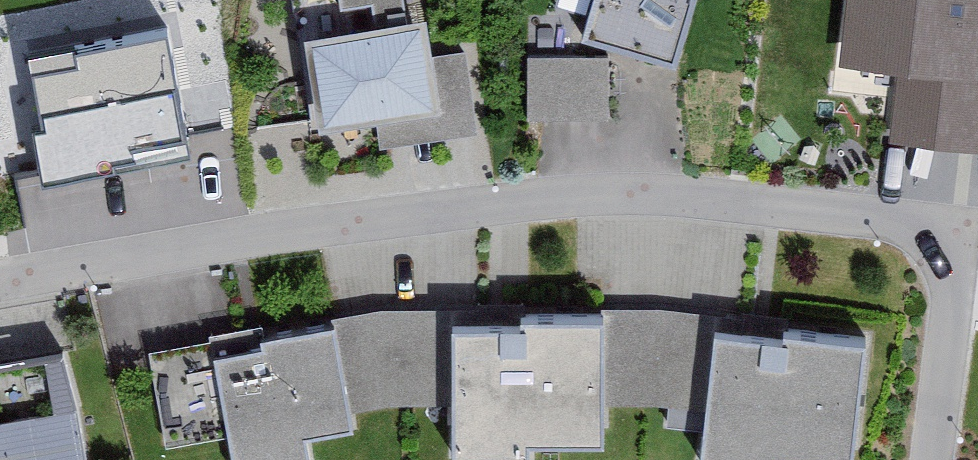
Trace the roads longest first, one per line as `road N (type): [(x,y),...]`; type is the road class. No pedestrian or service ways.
road 1 (residential): [(924,459),(945,237),(644,196),(164,246),(0,275)]

